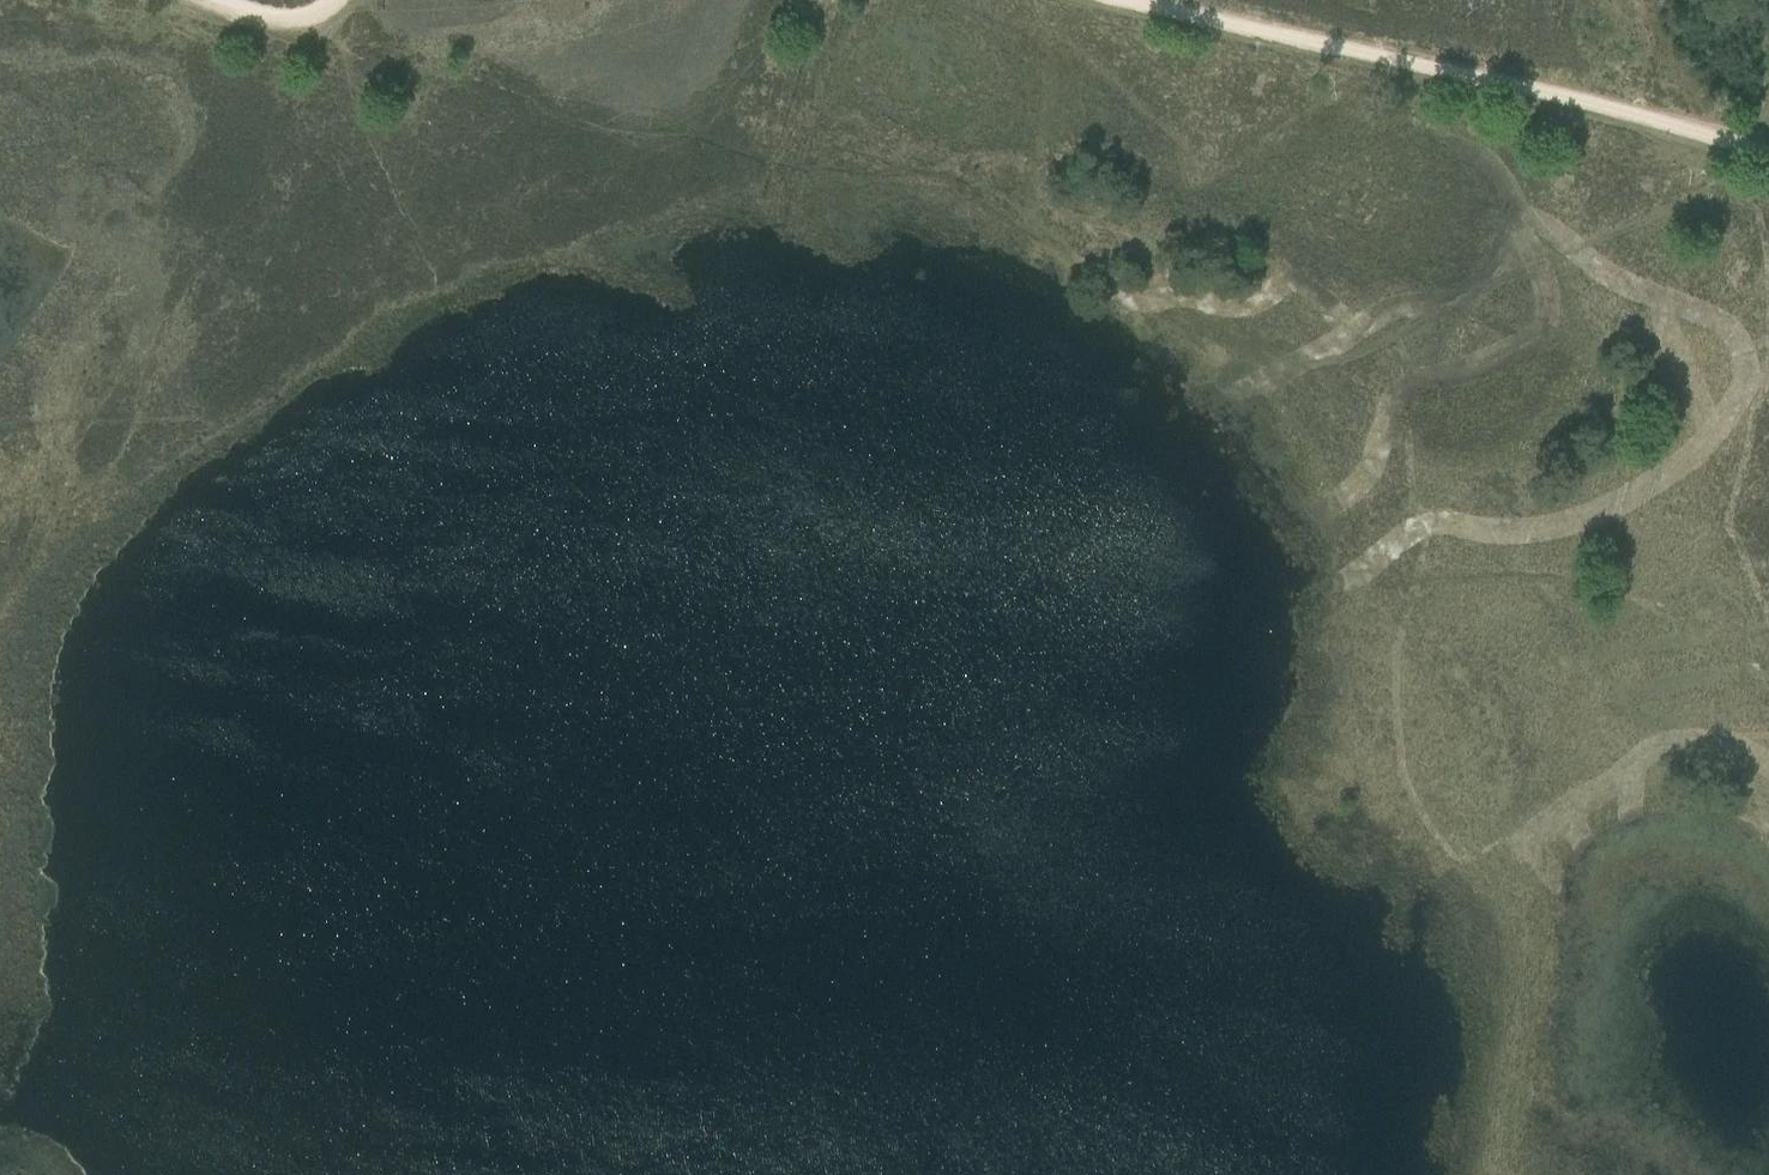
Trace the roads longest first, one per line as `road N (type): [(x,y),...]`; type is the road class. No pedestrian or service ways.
road 1 (track): [(1143,0),(1768,138)]
road 2 (track): [(345,0),(313,26),(293,26),(196,0)]

